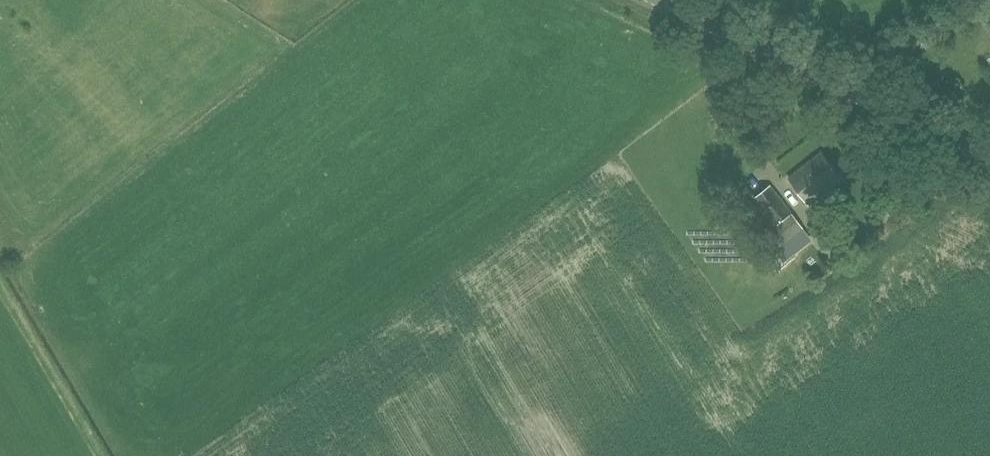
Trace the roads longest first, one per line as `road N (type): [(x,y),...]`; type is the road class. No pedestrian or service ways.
road 1 (tertiary): [(989,162),(659,0)]

